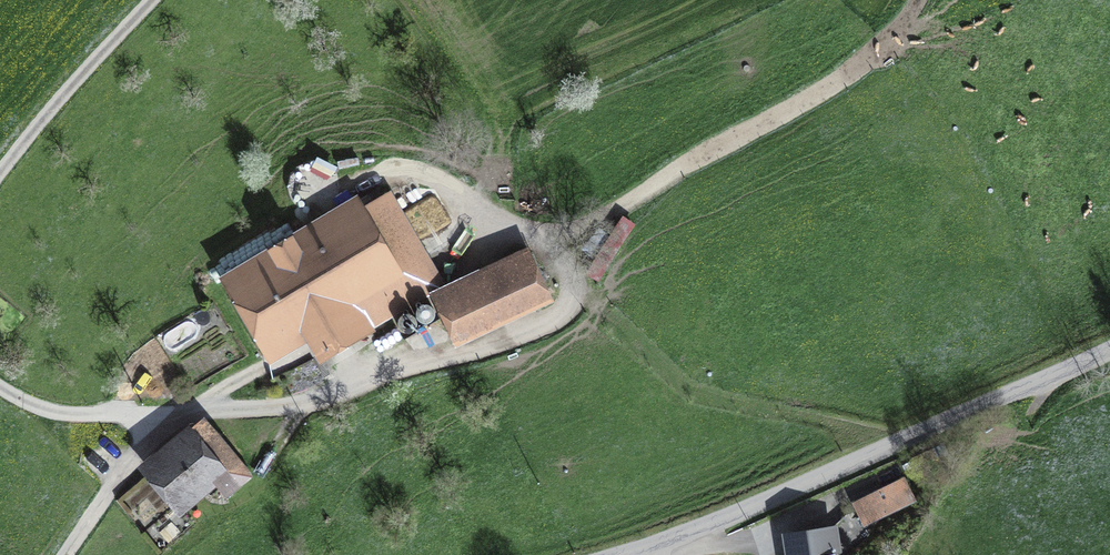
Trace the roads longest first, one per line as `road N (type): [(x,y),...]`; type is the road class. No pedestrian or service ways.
road 1 (unclassified): [(680,164),(608,229),(560,316),(522,340),(263,409),(159,414)]
road 2 (unclassified): [(630,554),(1109,349)]
road 3 (track): [(917,0),(862,65),(680,164)]
road 4 (unclassified): [(0,172),(154,0)]
road 5 (unclassified): [(159,414),(52,408),(0,382)]
road 6 (unclassified): [(74,554),(159,414)]

